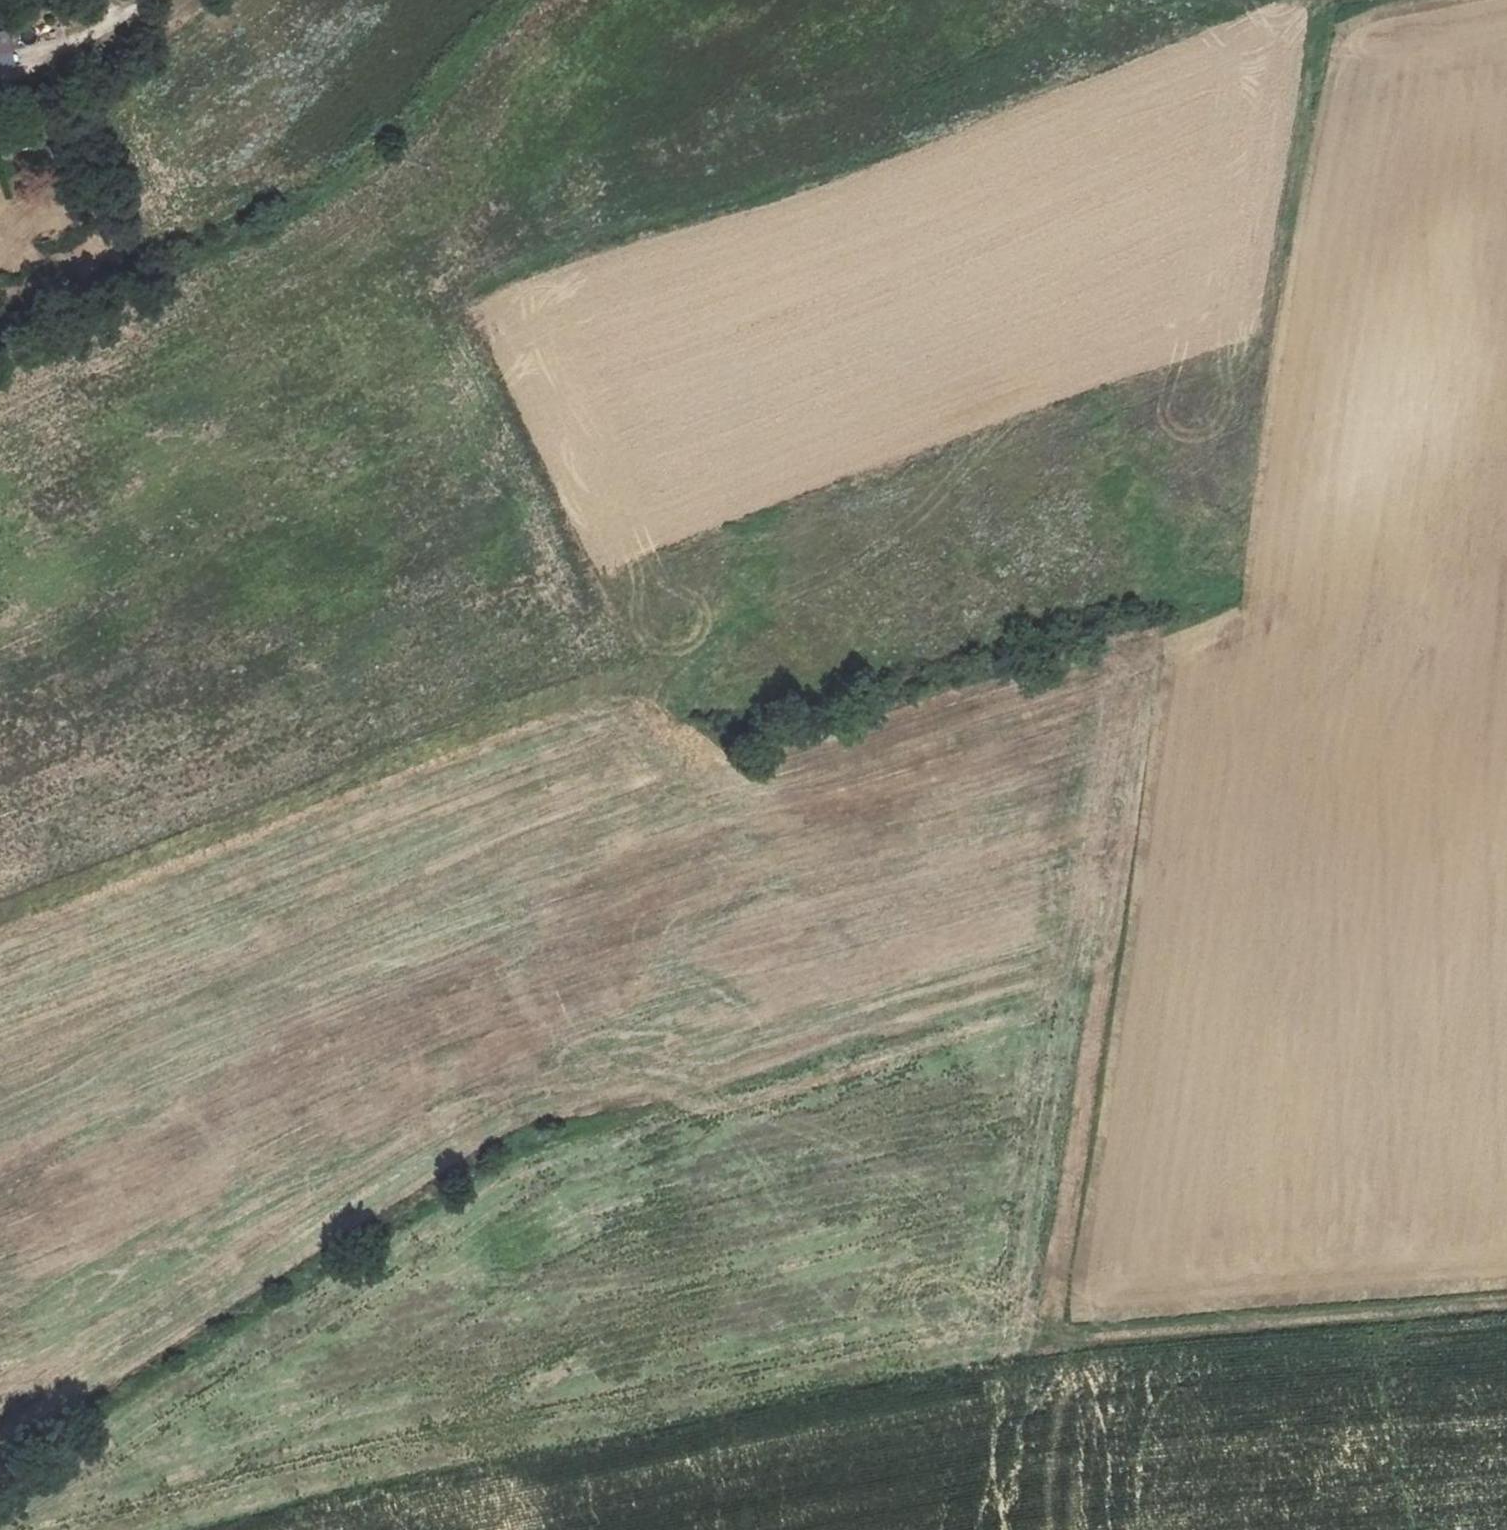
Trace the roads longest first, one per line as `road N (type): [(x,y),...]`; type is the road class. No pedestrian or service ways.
road 1 (track): [(1063,1331),(1225,1327),(1506,1302)]

